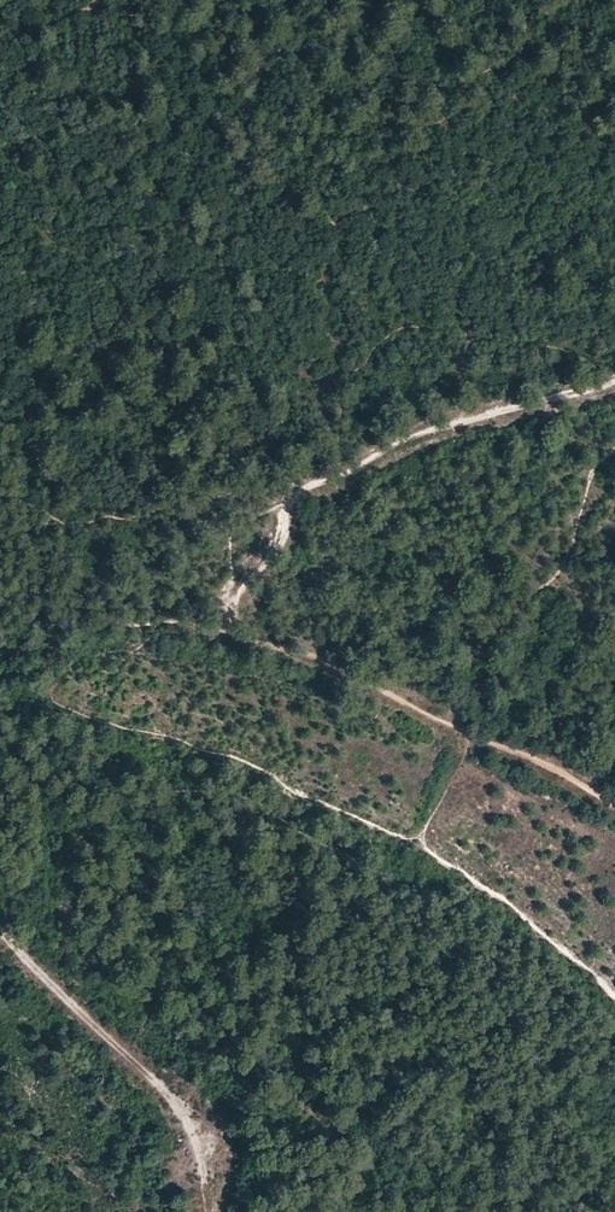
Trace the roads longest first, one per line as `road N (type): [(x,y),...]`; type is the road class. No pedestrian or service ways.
road 1 (track): [(0,621),(157,627),(201,619),(271,549),(285,531),(292,498),(312,484),(390,445),(614,382)]
road 2 (track): [(201,619),(283,652),(321,654),(352,679),(549,767),(614,808)]
road 3 (track): [(0,928),(161,1086),(181,1117),(206,1211)]

